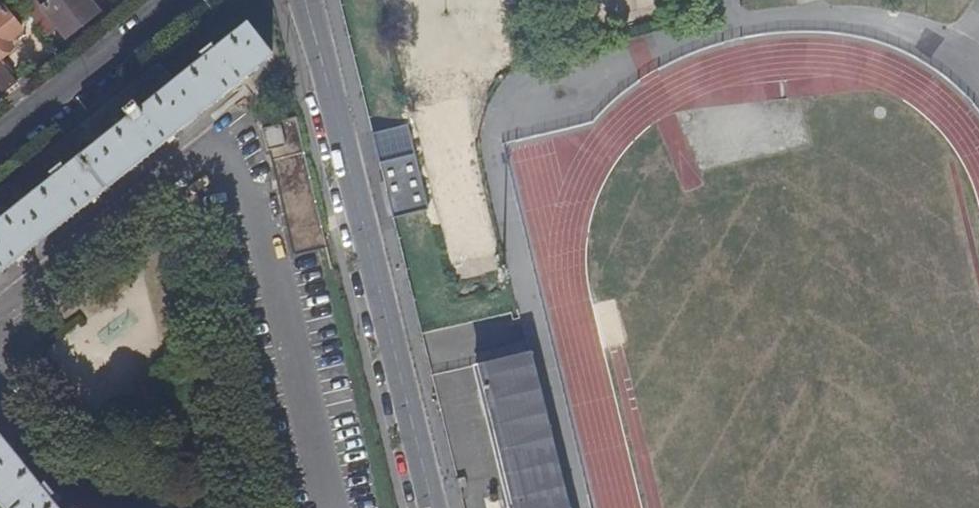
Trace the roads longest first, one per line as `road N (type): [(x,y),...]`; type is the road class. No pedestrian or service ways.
road 1 (residential): [(432,507),(304,0)]
road 2 (tertiary): [(0,139),(173,0)]

